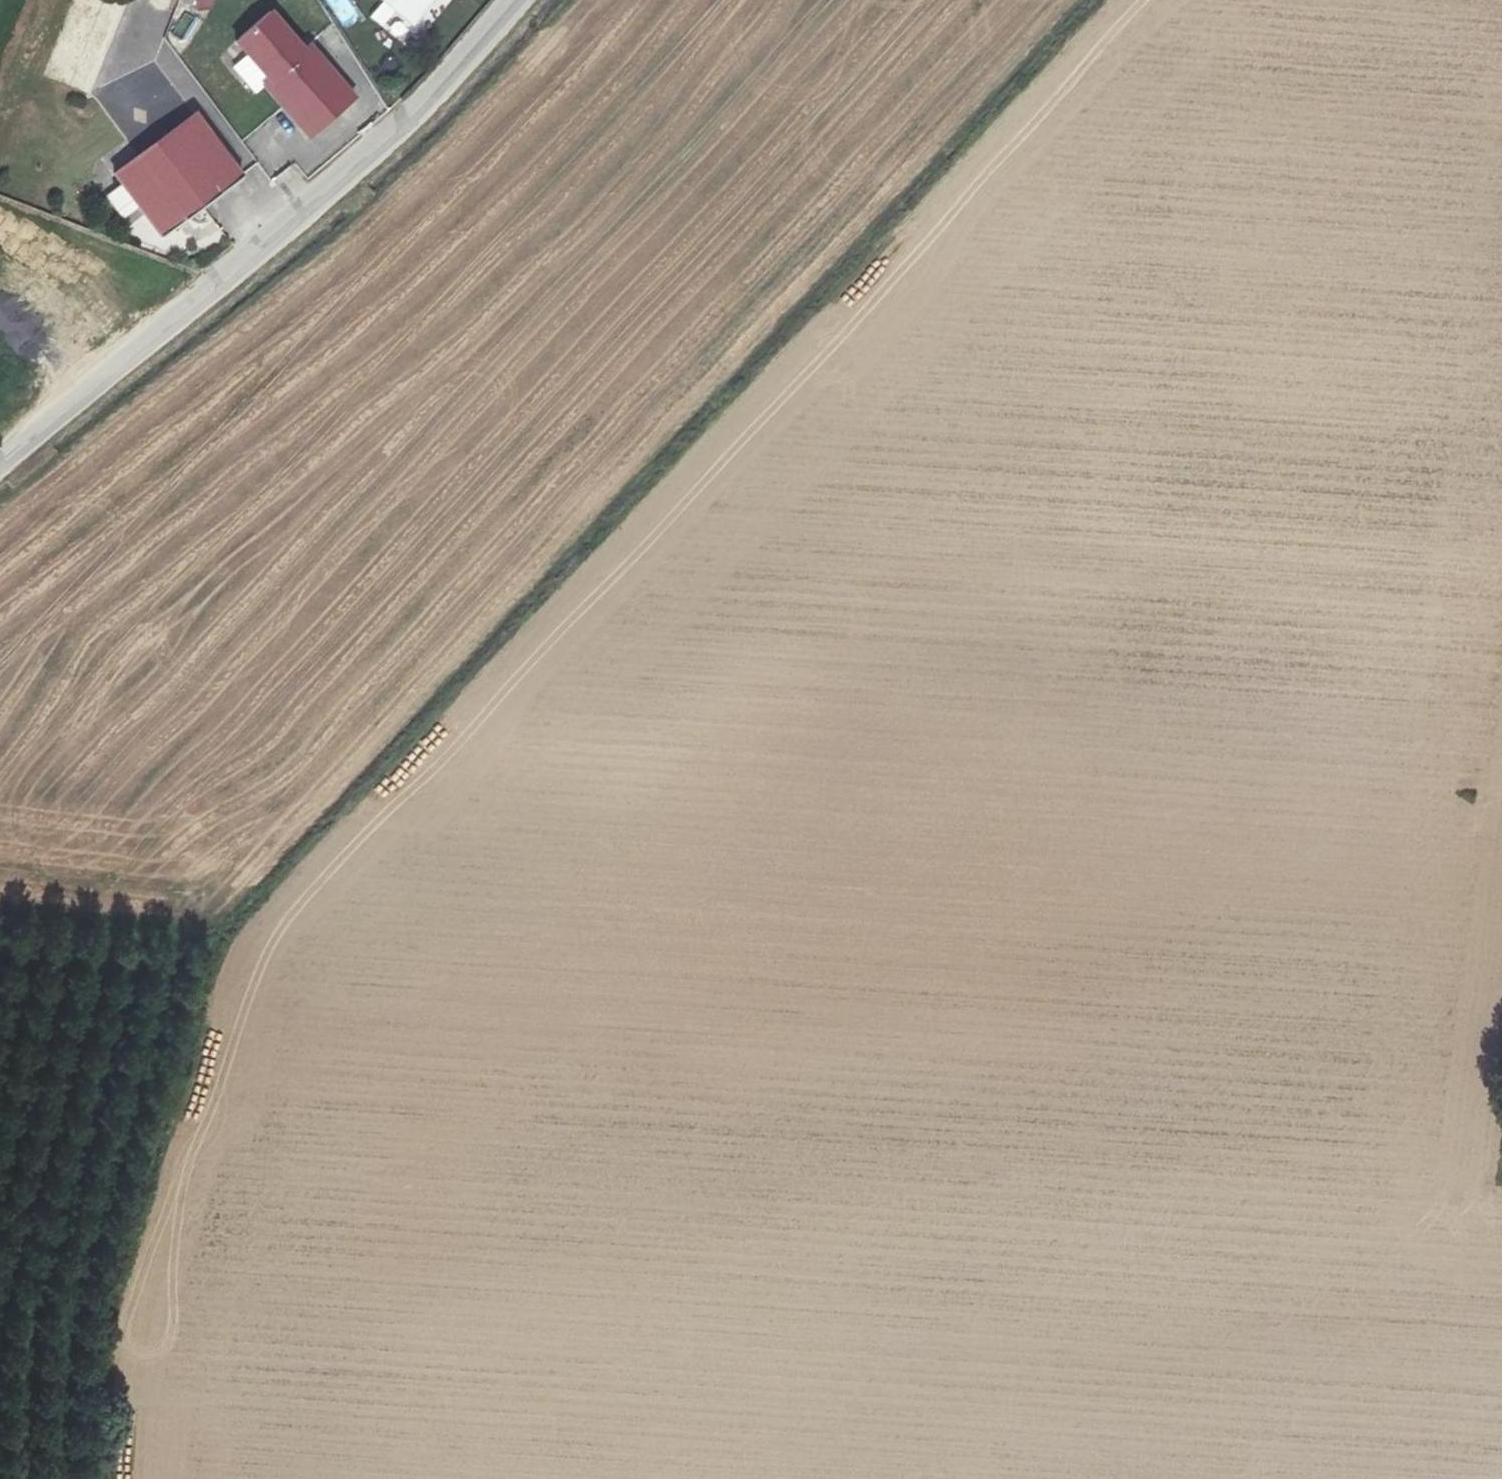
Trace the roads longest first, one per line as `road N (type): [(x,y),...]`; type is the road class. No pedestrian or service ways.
road 1 (unclassified): [(0,462),(351,174),(515,0)]

